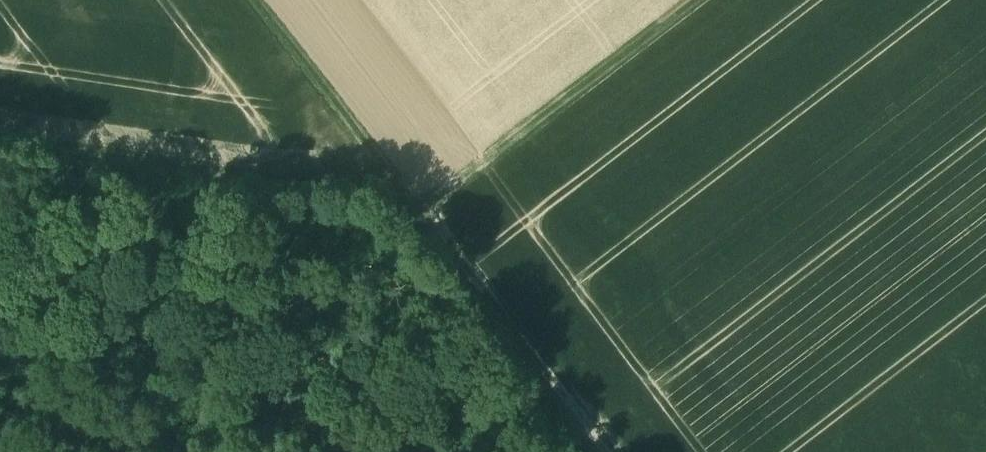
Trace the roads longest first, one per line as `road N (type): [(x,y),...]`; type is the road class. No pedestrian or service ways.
road 1 (track): [(608,451),(261,0)]
road 2 (track): [(411,196),(336,199),(0,156)]
road 3 (track): [(435,227),(719,0)]

